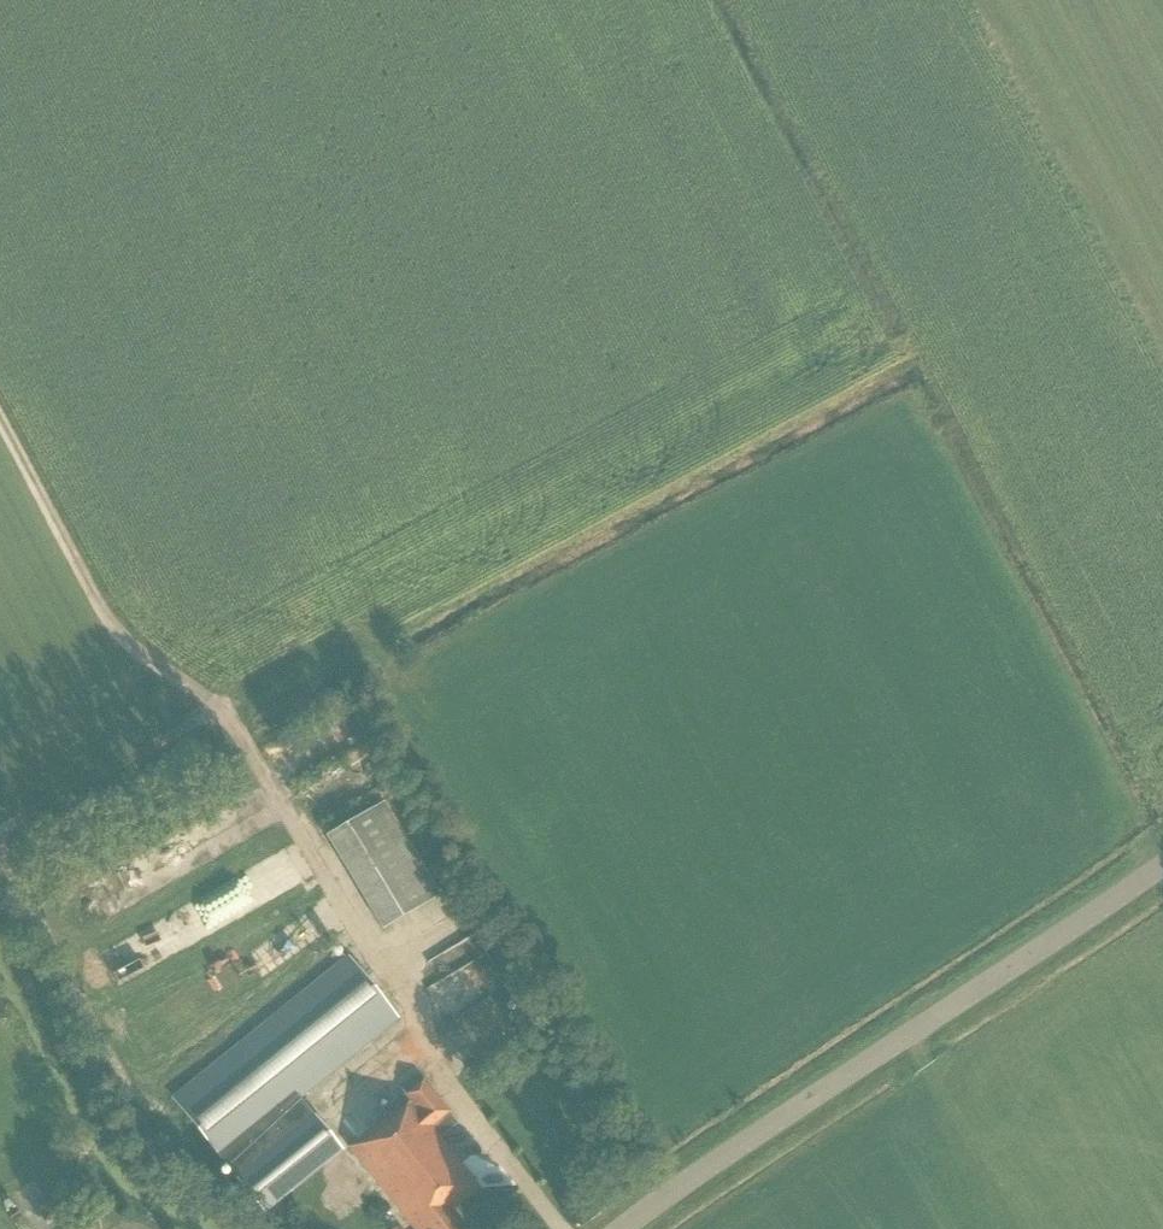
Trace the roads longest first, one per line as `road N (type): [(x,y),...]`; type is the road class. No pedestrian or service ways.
road 1 (tertiary): [(628,1228),(1162,873)]

